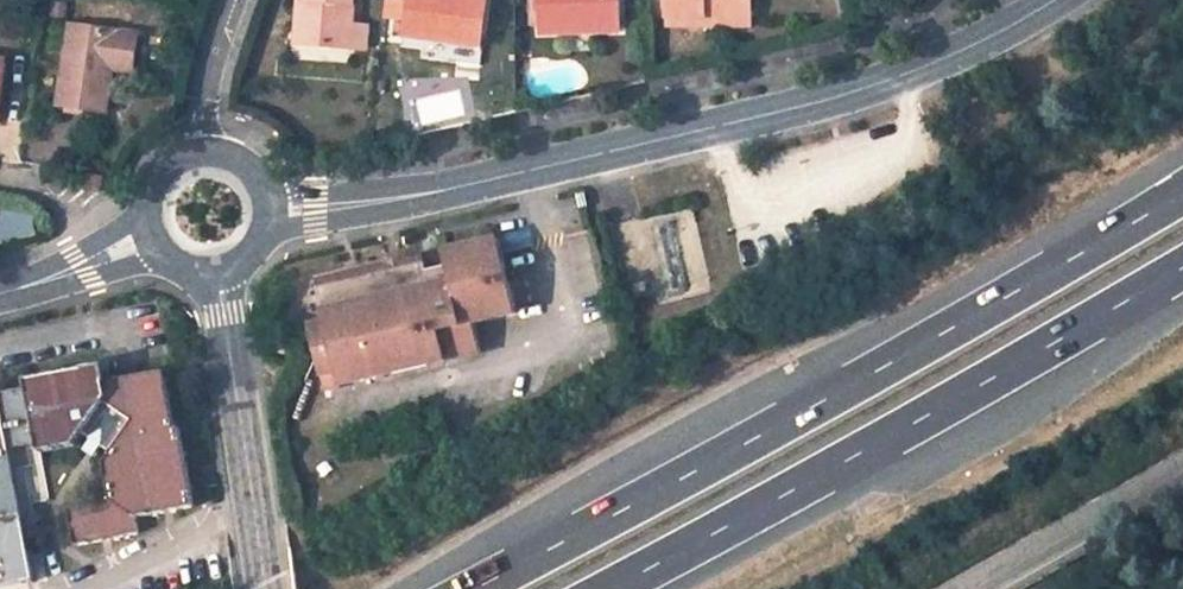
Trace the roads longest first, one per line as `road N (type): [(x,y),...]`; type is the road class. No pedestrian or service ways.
road 1 (motorway): [(1182,192),(702,468),(471,588)]
road 2 (unclassified): [(422,200),(850,102),(932,72),(1066,0)]
road 3 (motorway): [(610,588),(928,416),(1182,264)]
road 4 (residential): [(1182,471),(971,588)]
road 5 (unclassified): [(254,508),(216,281)]
road 6 (unclassified): [(77,588),(254,508)]
road 7 (residential): [(233,0),(207,84),(211,155)]
road 8 (unclassified): [(422,200),(265,185)]
road 9 (unclassified): [(272,234),(422,200)]
road 10 (residential): [(0,186),(56,200),(149,204)]
road 11 (unclassified): [(22,290),(165,261)]
road 12 (unclassified): [(22,290),(148,218)]

